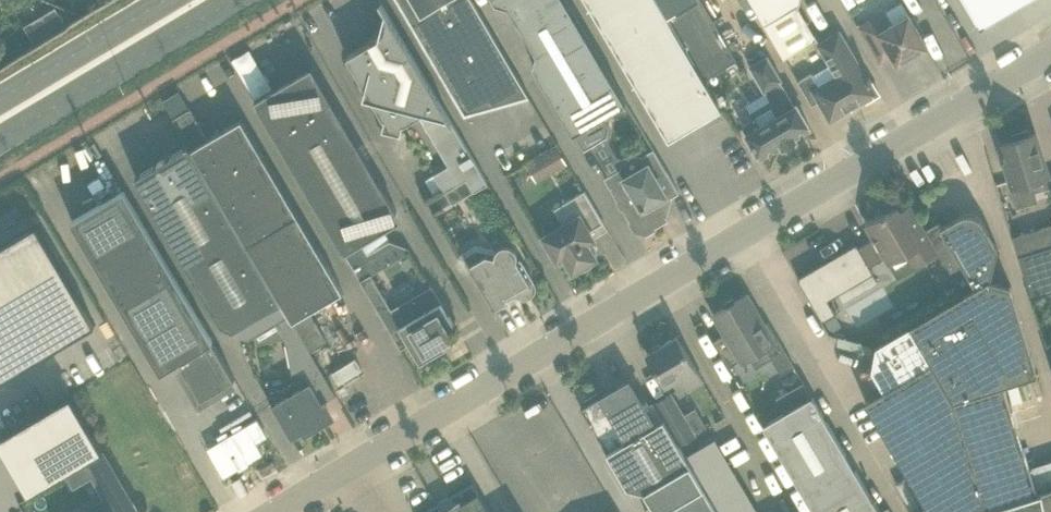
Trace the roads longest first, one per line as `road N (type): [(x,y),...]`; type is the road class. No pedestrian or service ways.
road 1 (unclassified): [(273,511),(1050,53)]
road 2 (secondary): [(0,136),(221,0)]
road 3 (secondary): [(157,0),(0,92)]

